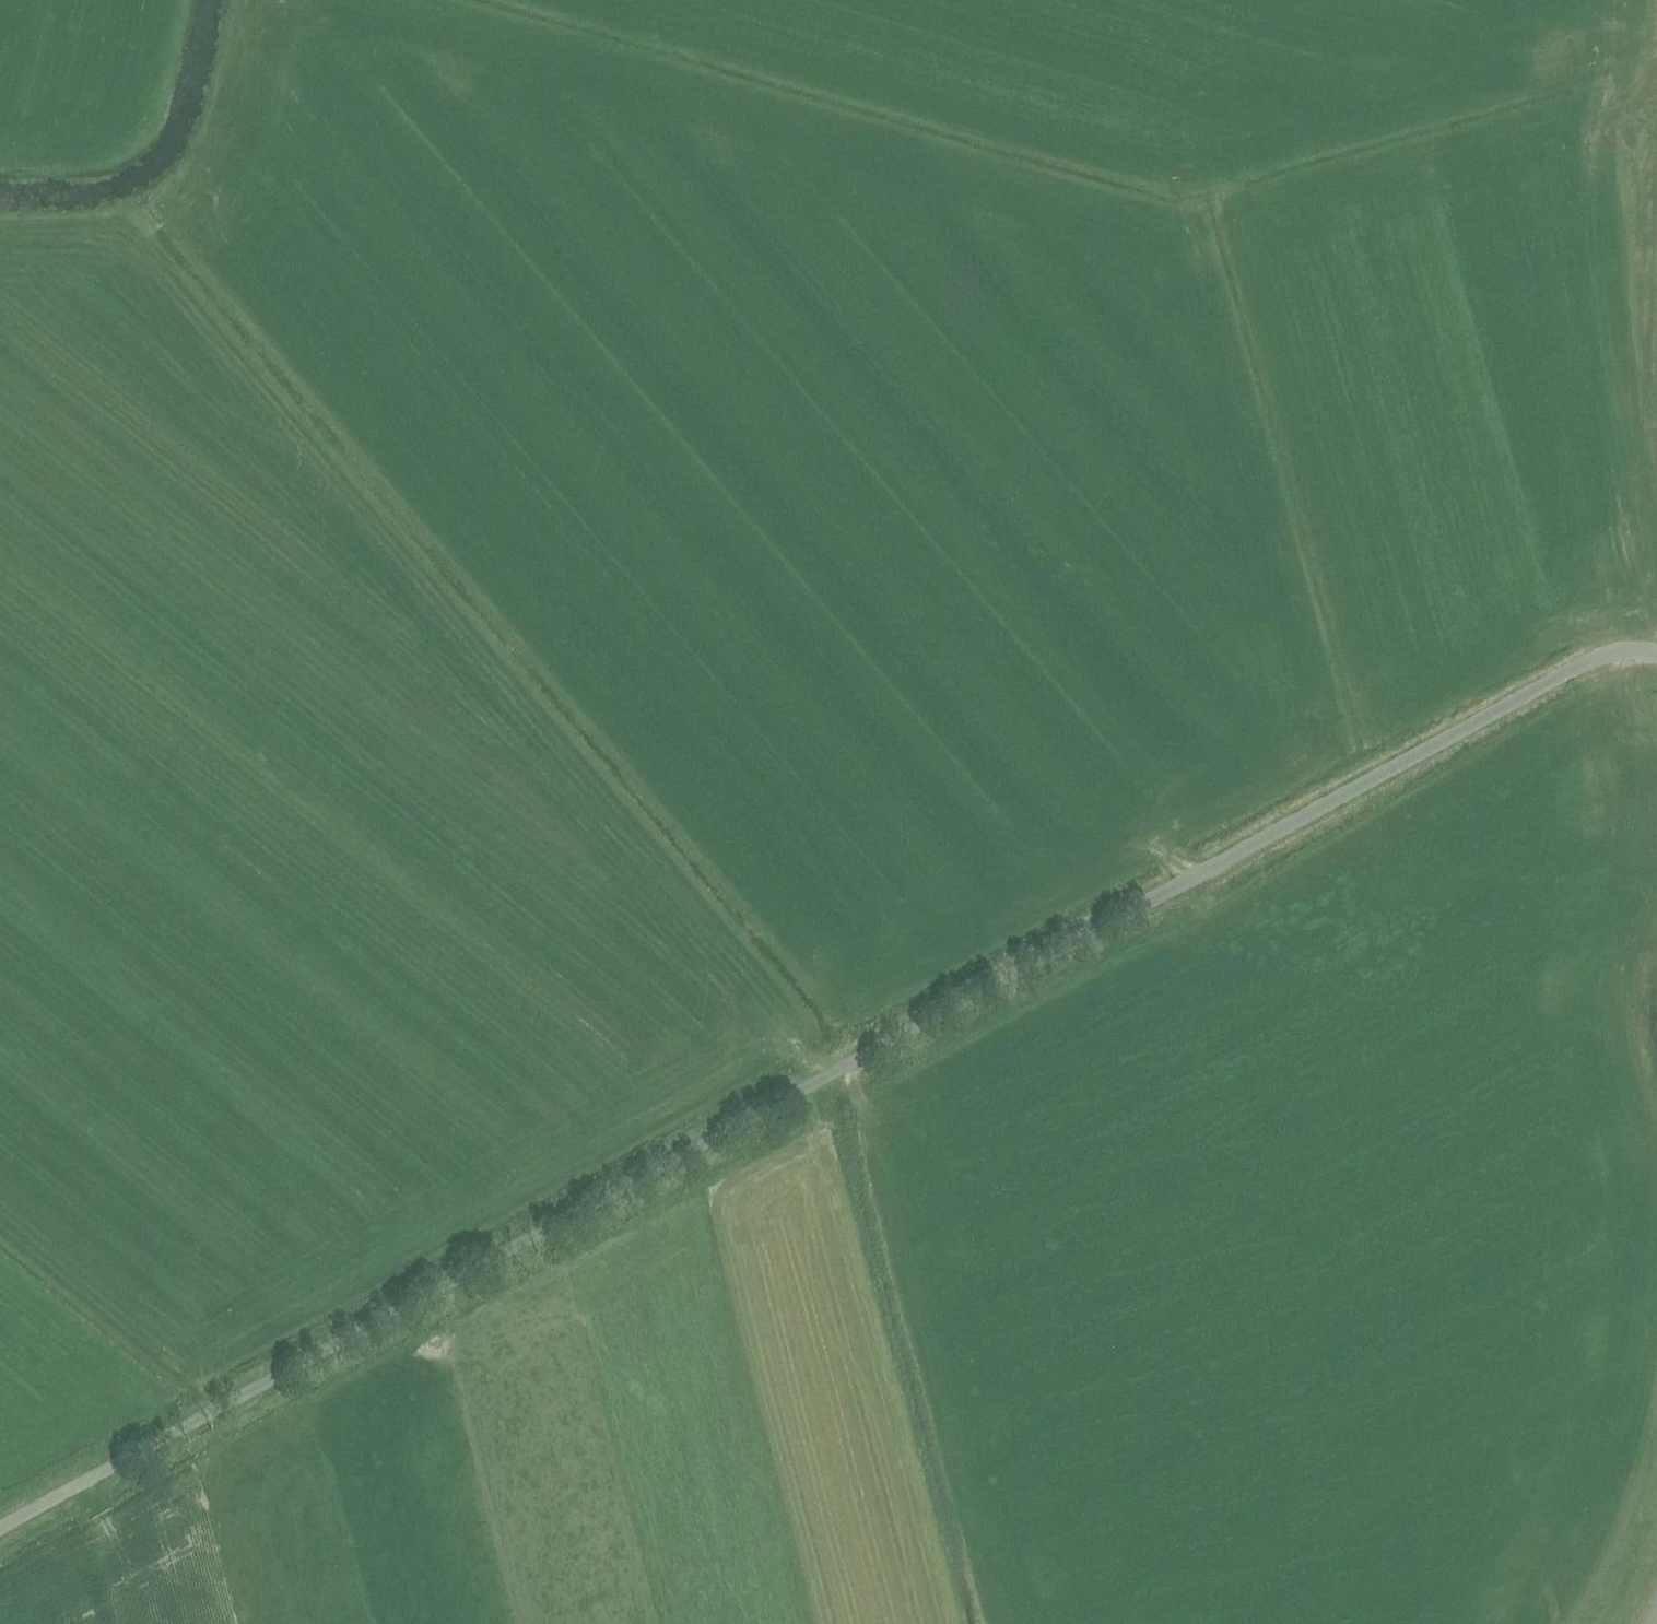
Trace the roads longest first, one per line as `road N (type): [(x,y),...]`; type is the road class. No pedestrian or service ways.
road 1 (unclassified): [(0,1527),(1582,661),(1614,649),(1656,651)]

